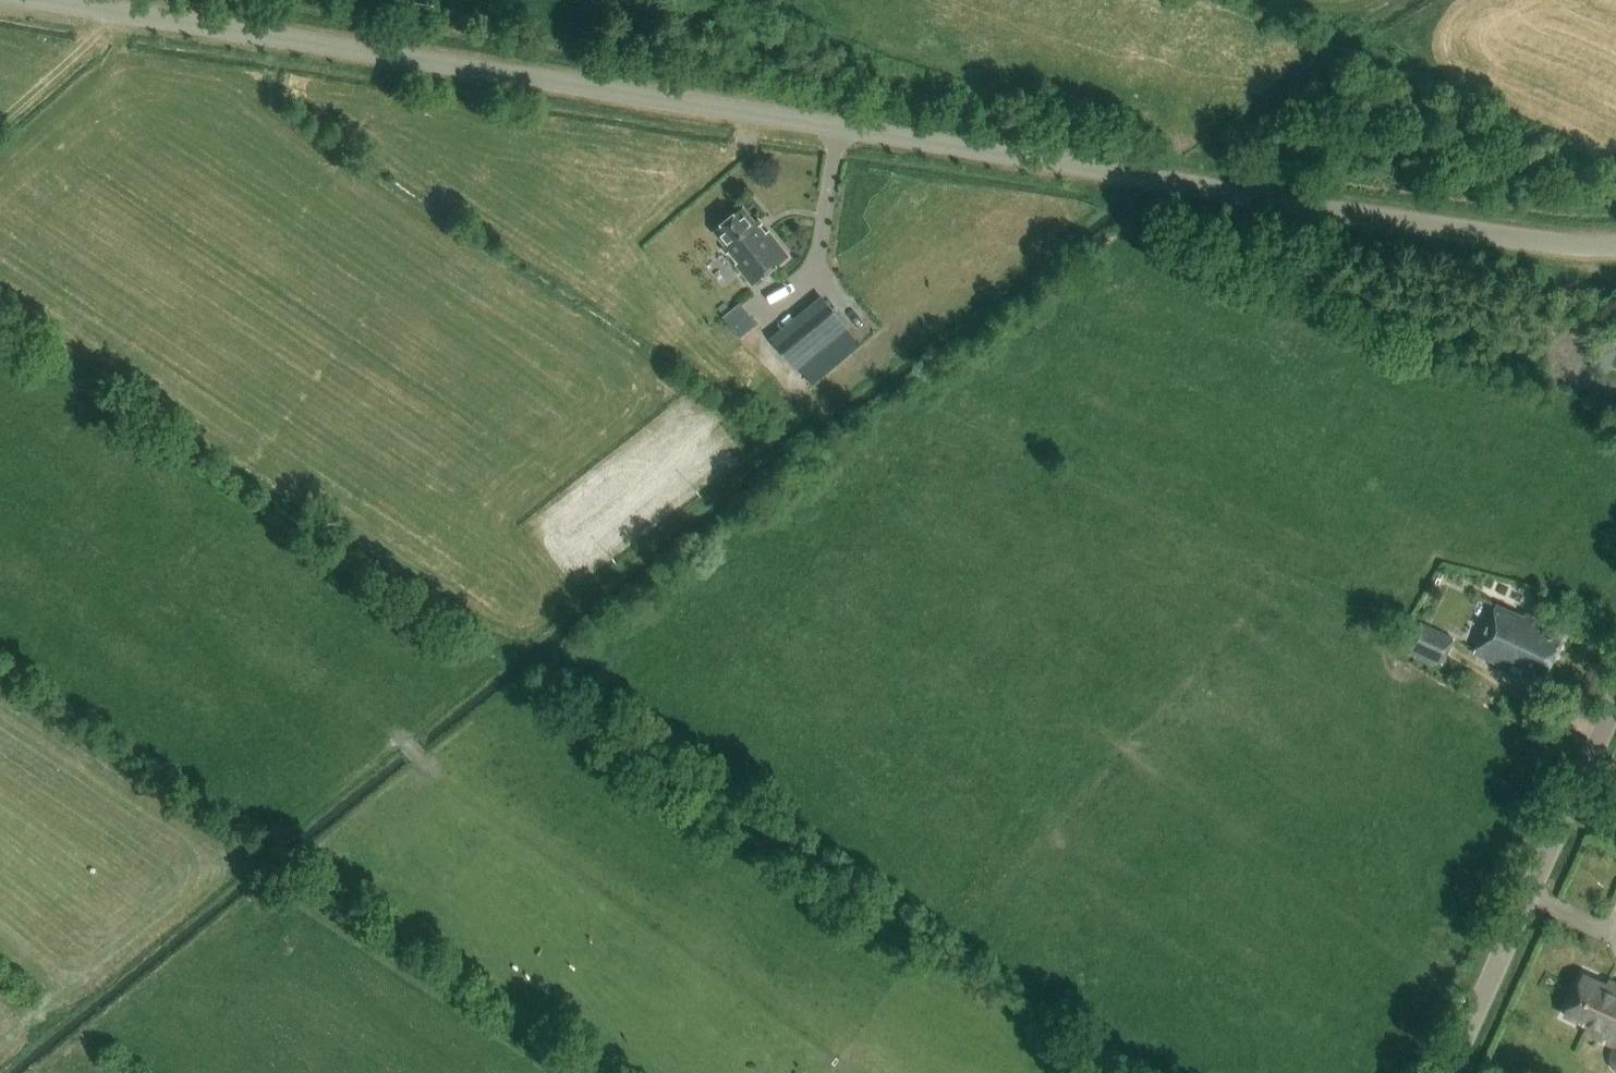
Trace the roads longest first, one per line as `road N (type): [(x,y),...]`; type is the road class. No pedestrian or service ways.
road 1 (residential): [(1615,245),(1524,243),(55,0)]
road 2 (tertiary): [(1443,1072),(1615,694)]
road 3 (track): [(118,10),(0,115)]

